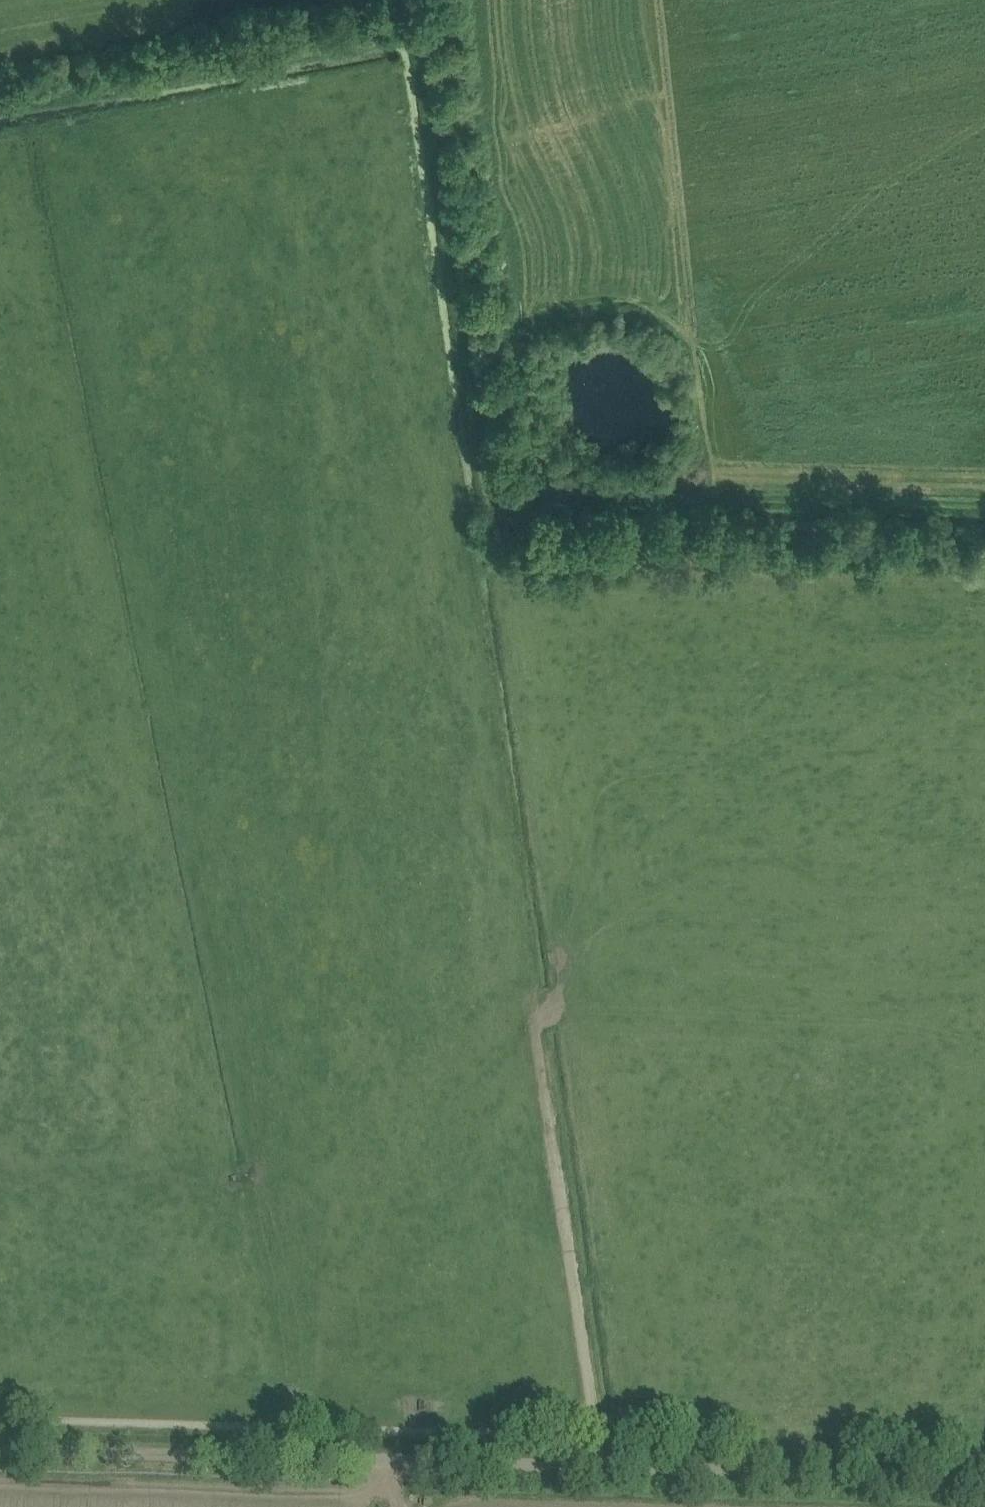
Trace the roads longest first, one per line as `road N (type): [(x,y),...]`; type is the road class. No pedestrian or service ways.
road 1 (unclassified): [(0,1451),(984,1476)]

